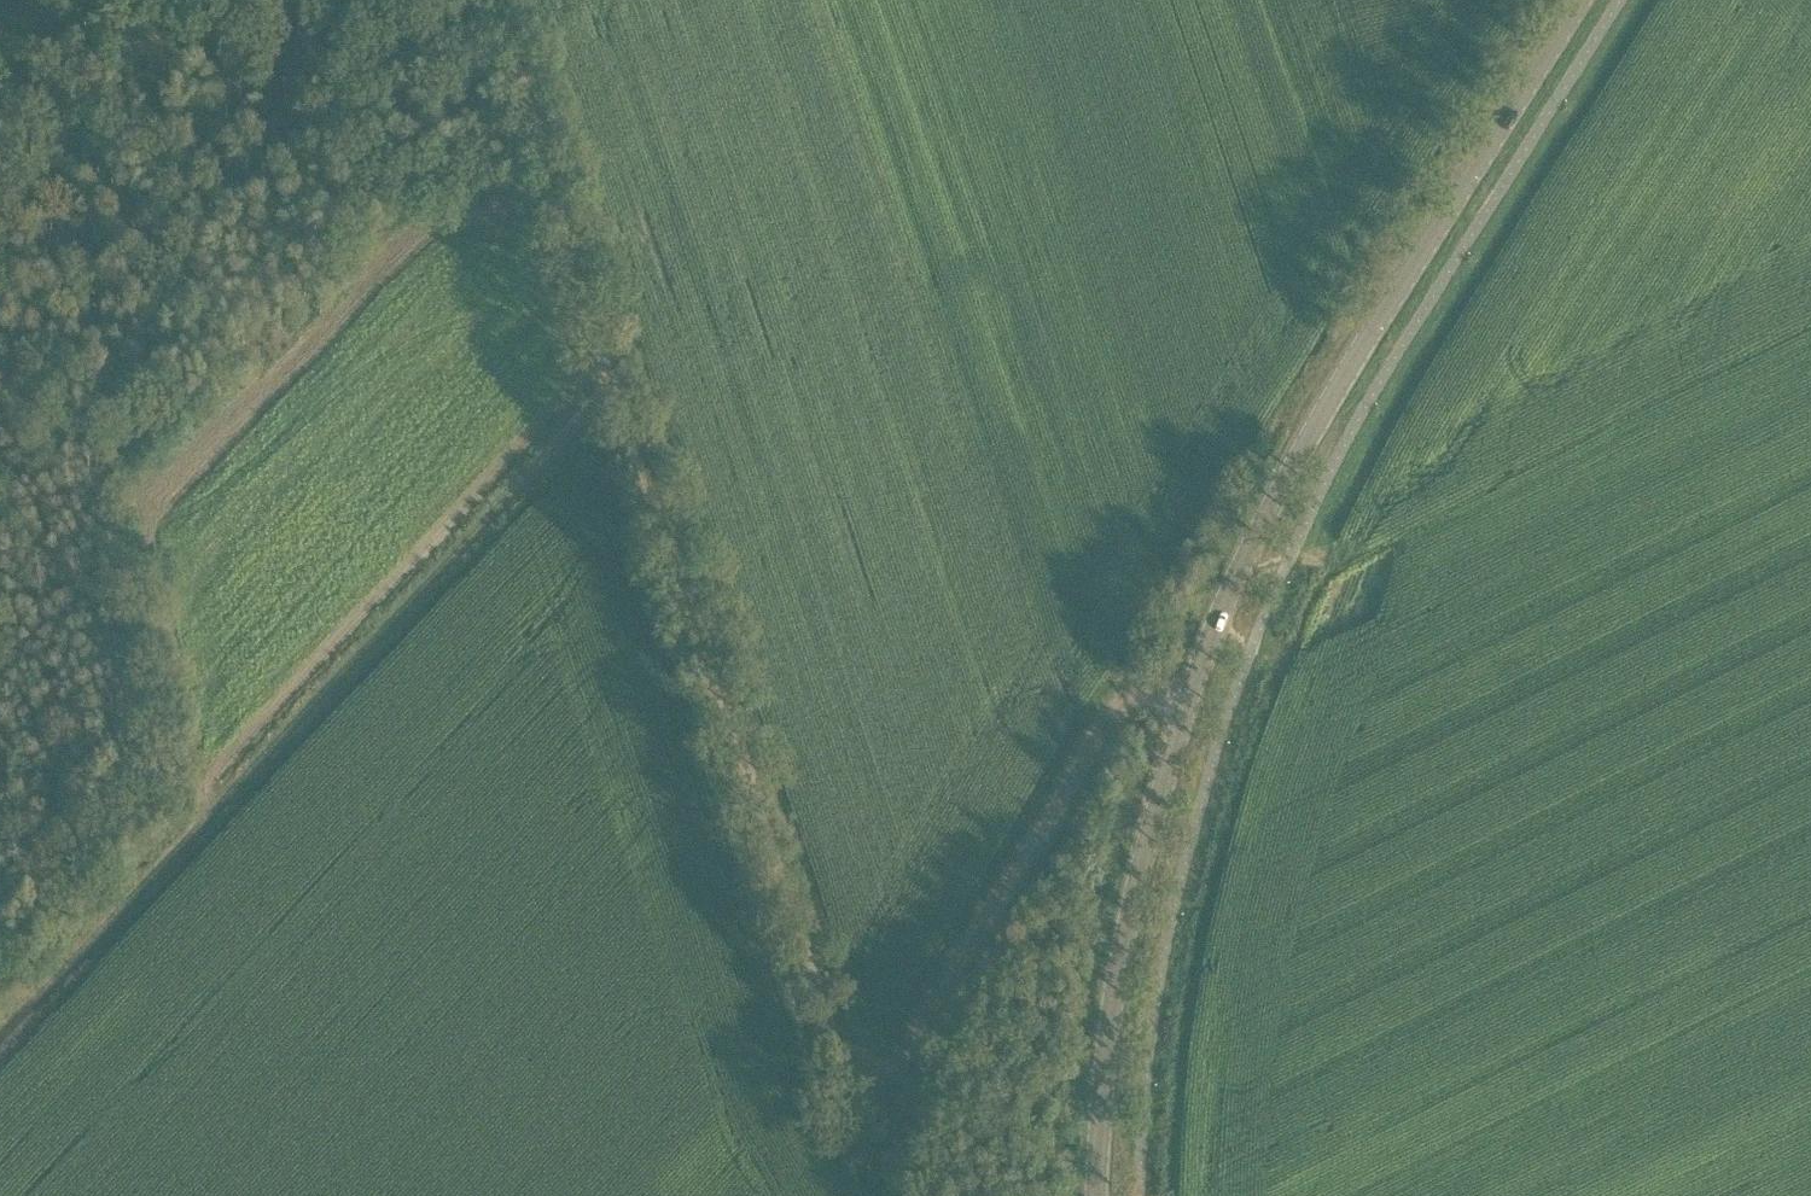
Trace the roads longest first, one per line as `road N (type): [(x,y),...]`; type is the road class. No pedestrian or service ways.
road 1 (unclassified): [(1096,1195),(1098,1111),(1145,847),(1240,566),(1307,435),(1580,0)]
road 2 (track): [(612,391),(838,1049),(877,1063),(908,1048),(1112,722),(1154,694),(1192,692)]
road 3 (track): [(612,391),(0,1041)]
road 4 (track): [(482,0),(612,391)]
road 5 (track): [(104,57),(317,0)]

